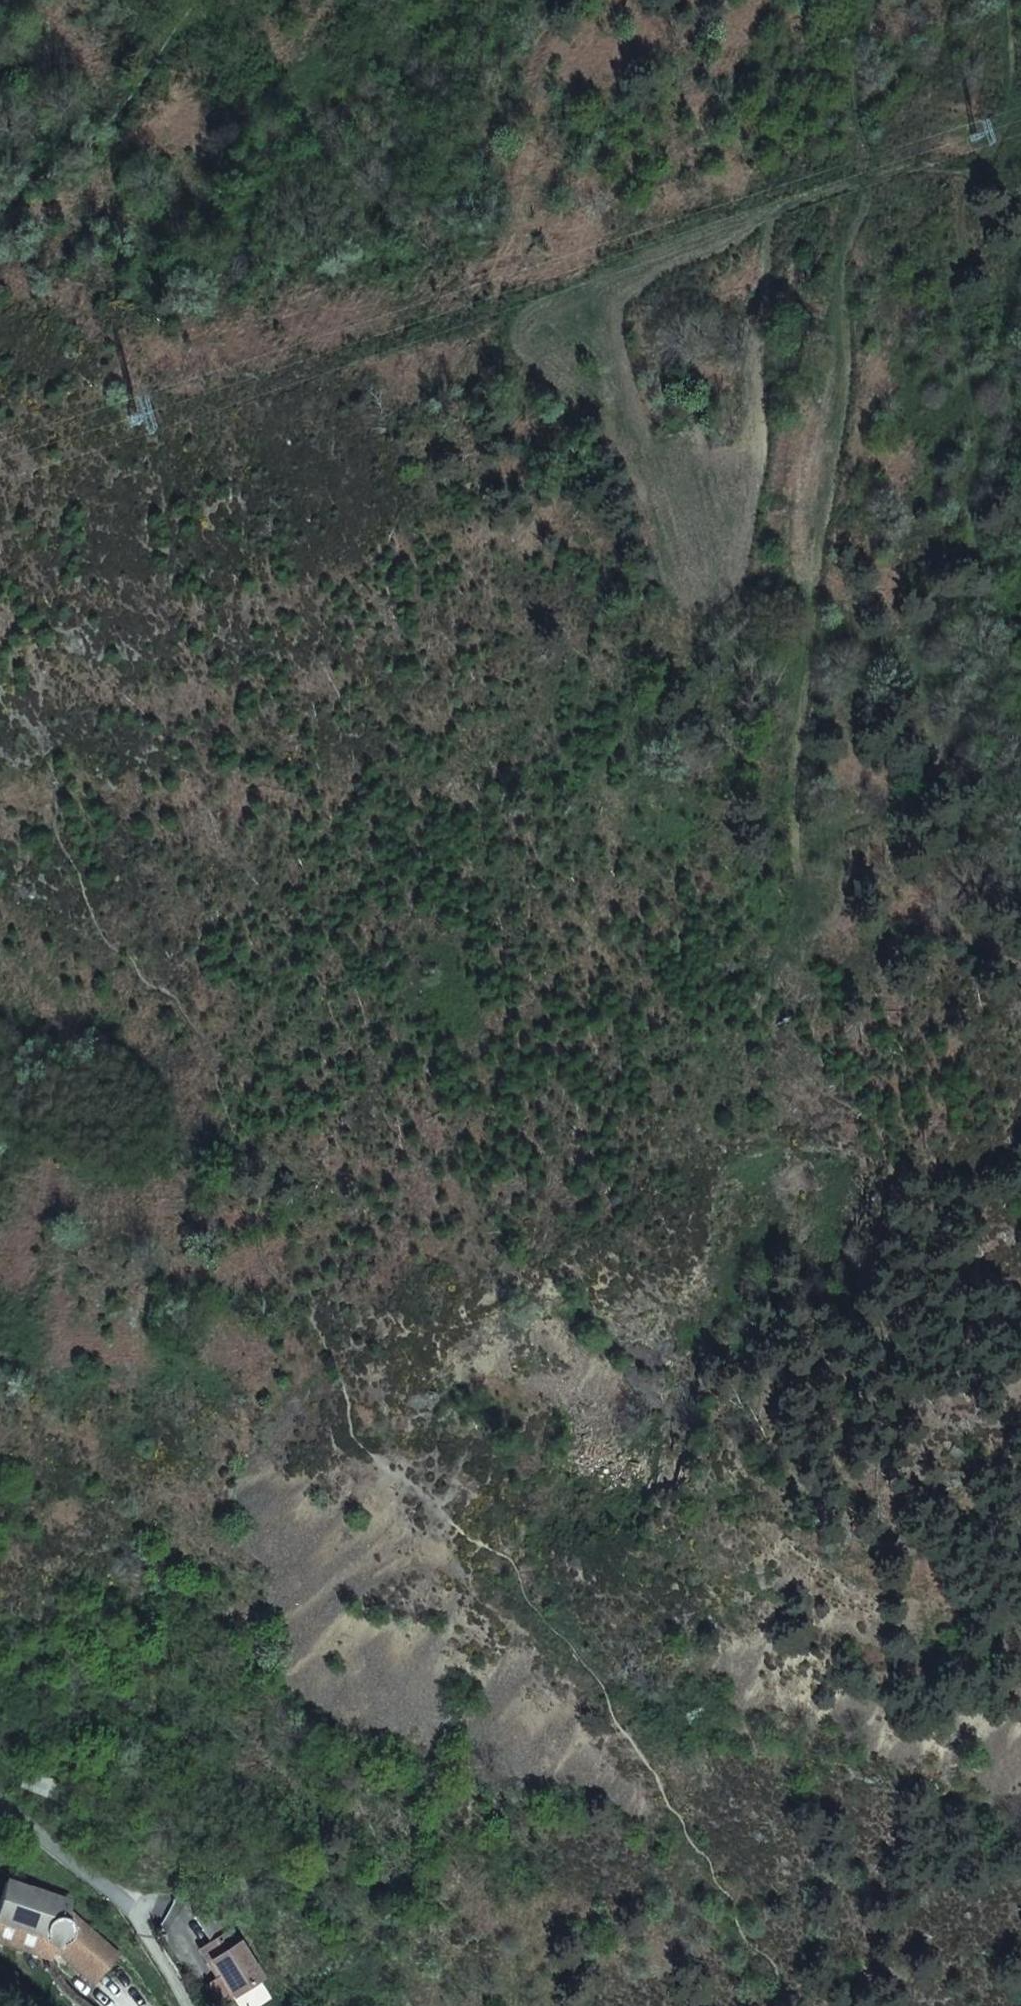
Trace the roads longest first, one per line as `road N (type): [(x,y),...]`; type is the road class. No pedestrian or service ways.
road 1 (residential): [(191,2005),(126,1891),(11,1810)]

